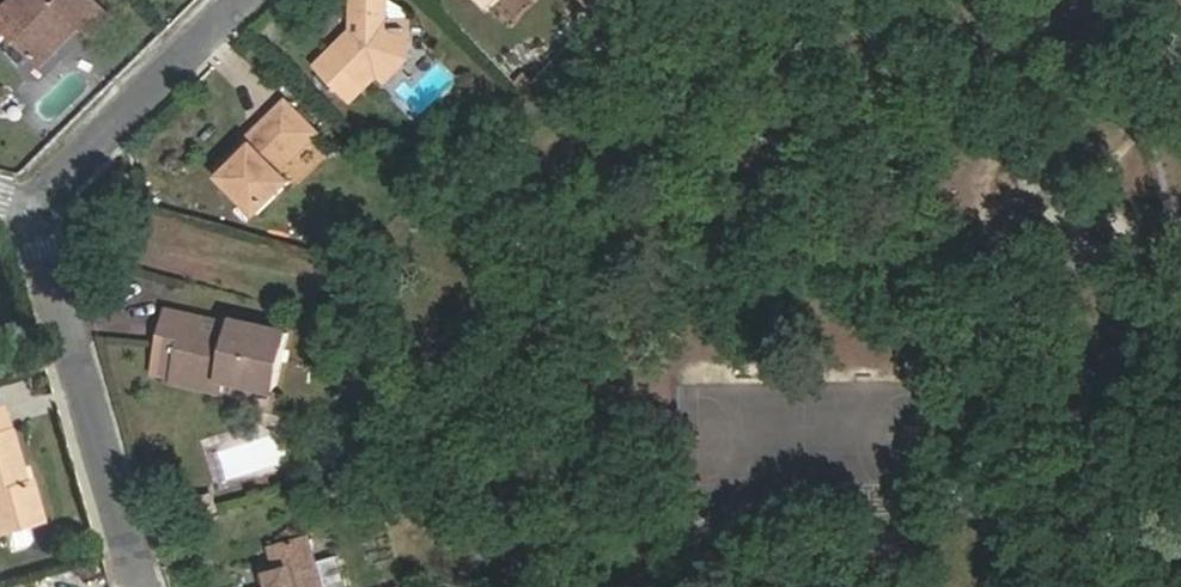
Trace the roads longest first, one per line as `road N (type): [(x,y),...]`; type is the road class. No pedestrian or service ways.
road 1 (residential): [(150,586),(40,210)]
road 2 (residential): [(40,210),(252,0)]

